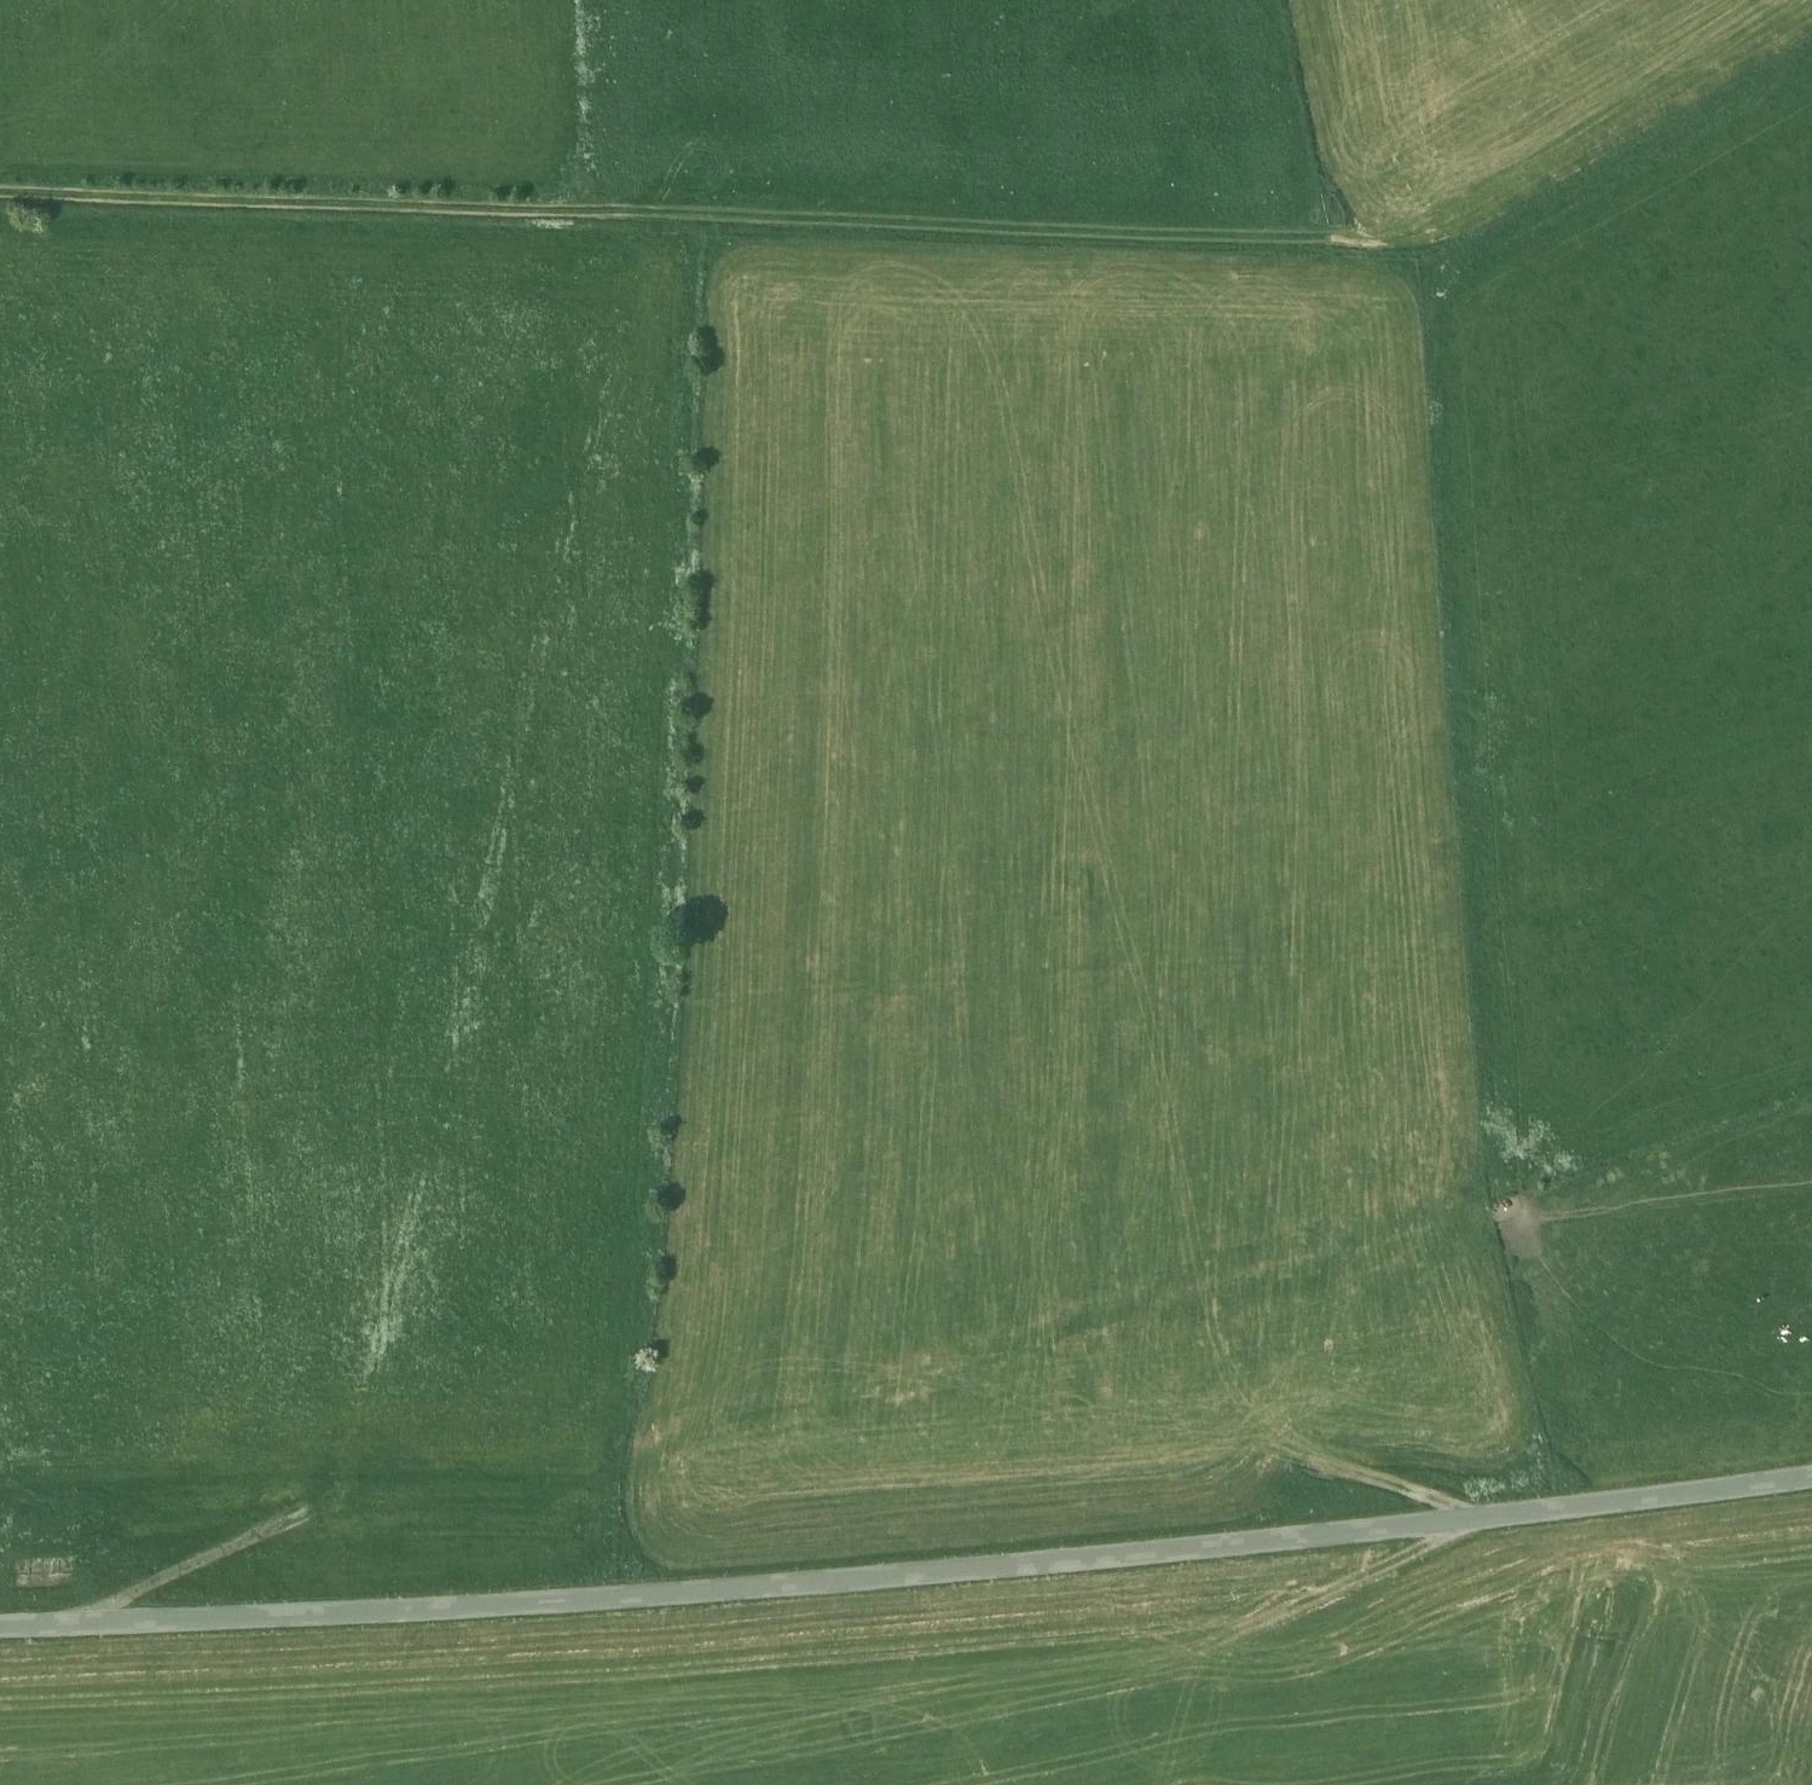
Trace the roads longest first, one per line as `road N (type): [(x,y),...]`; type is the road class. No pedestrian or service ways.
road 1 (unclassified): [(0,1623),(1079,1555),(1811,1465)]
road 2 (track): [(0,191),(1332,240)]

